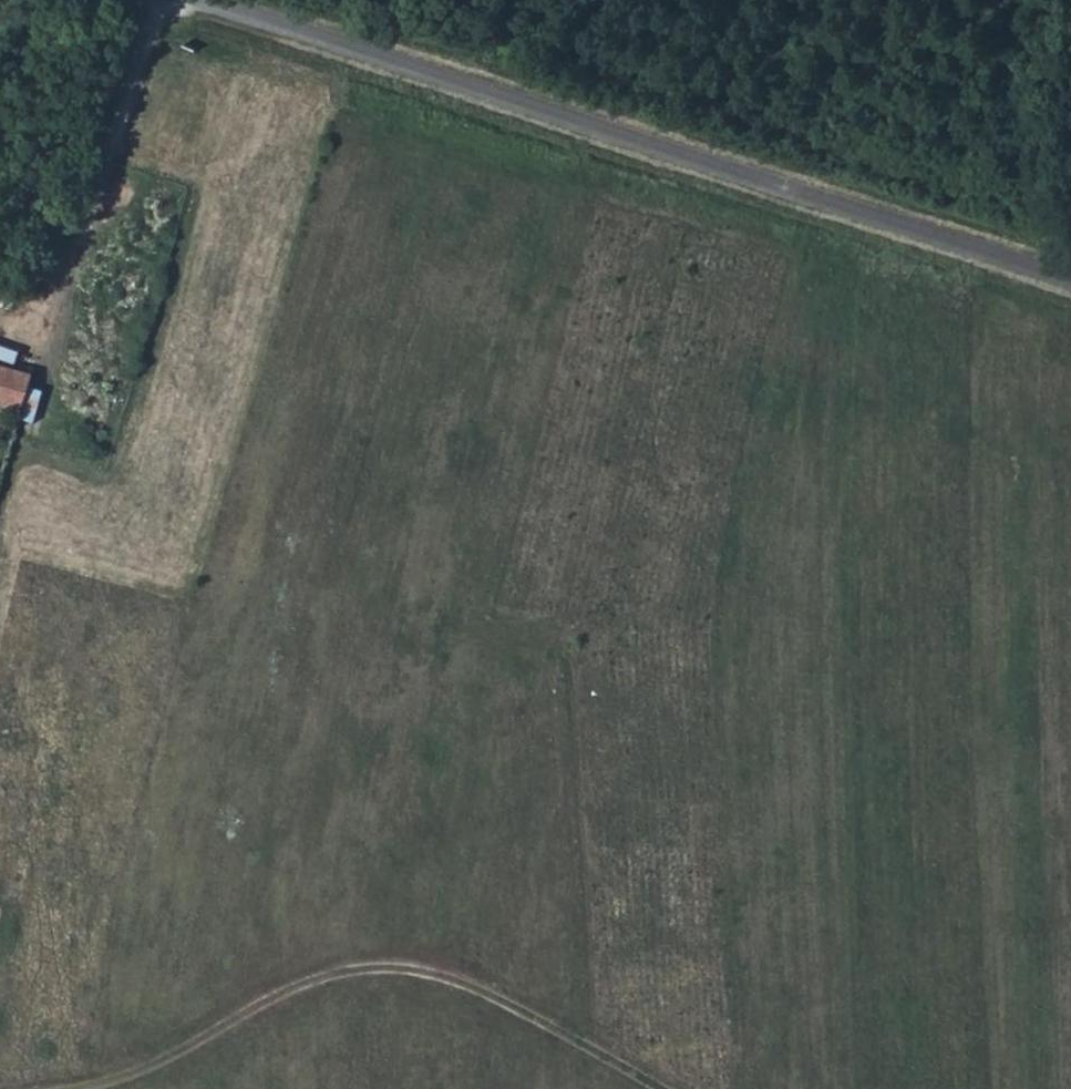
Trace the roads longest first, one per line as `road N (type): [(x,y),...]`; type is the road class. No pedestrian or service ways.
road 1 (unclassified): [(1070,285),(207,0)]
road 2 (track): [(70,1088),(137,1077),(323,976),(379,968),(450,980),(660,1088)]

